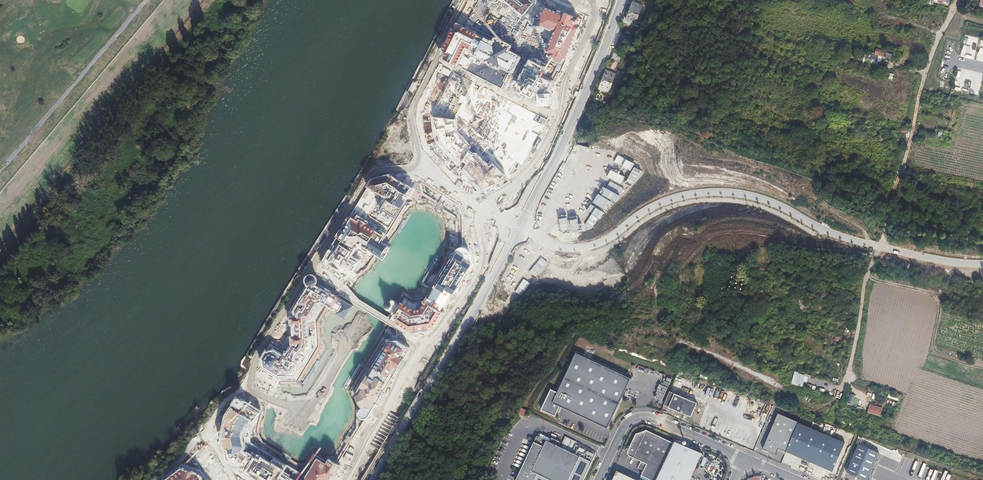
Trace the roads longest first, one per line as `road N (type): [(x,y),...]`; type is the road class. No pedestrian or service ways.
road 1 (tertiary): [(982,264),(881,248),(757,198),(724,193),(660,205),(578,249),(520,229)]
road 2 (tertiary): [(520,229),(373,479)]
road 3 (tertiary): [(622,0),(520,229)]
road 4 (residential): [(484,209),(543,154),(599,0)]
road 5 (residential): [(425,343),(348,479)]
road 6 (residential): [(484,209),(481,265),(425,343)]
road 7 (residential): [(425,343),(311,267)]
road 8 (unknown): [(436,60),(557,119)]

